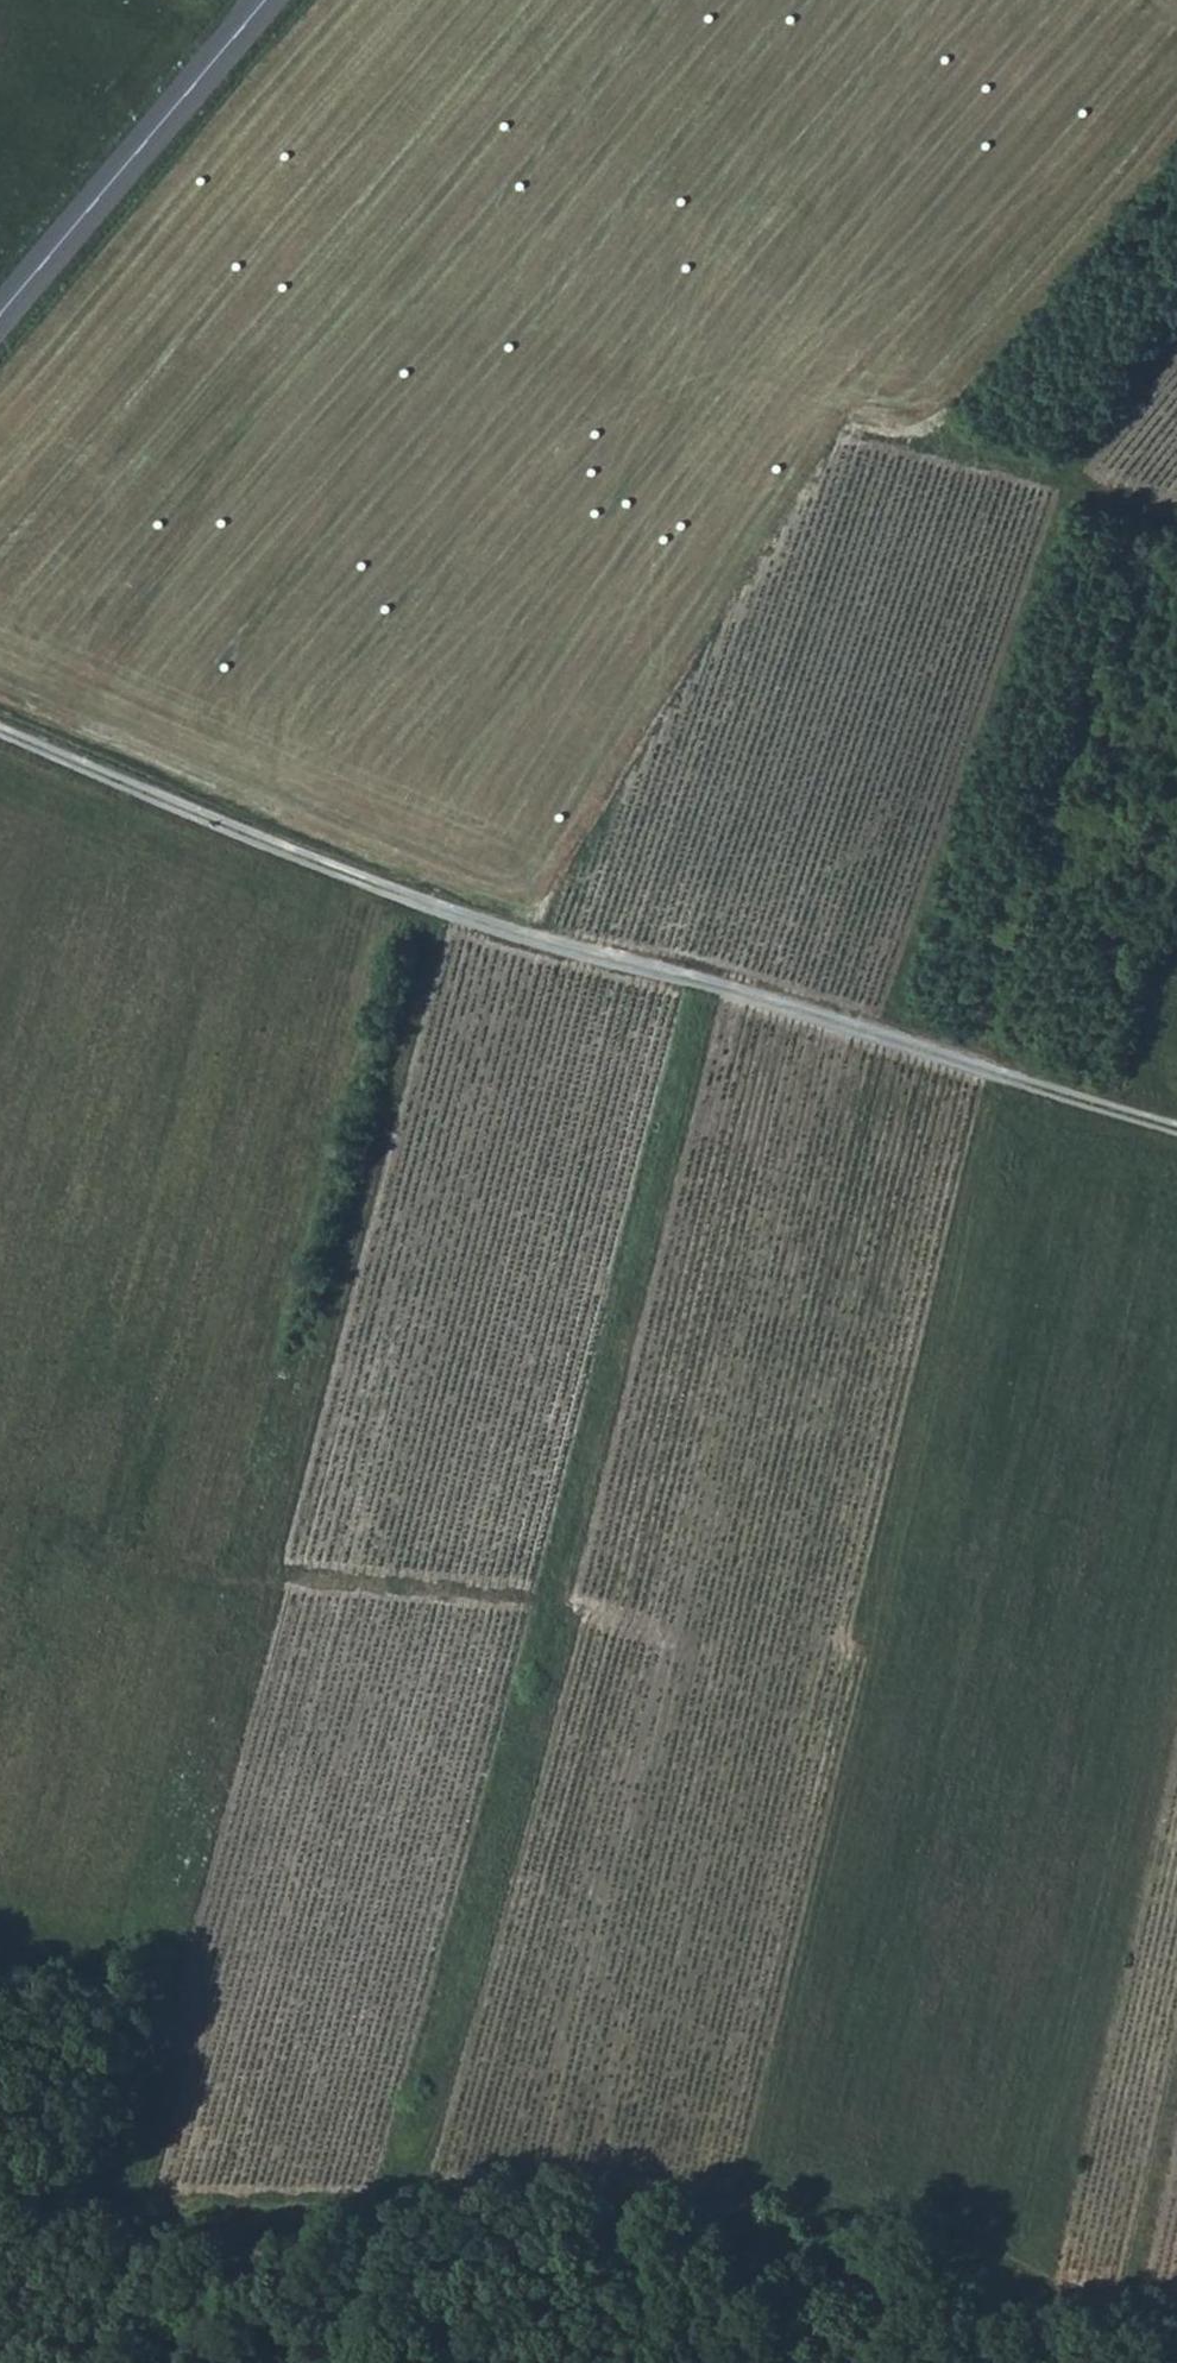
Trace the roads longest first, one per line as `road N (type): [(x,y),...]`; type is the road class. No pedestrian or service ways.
road 1 (secondary): [(269,0),(0,318)]

